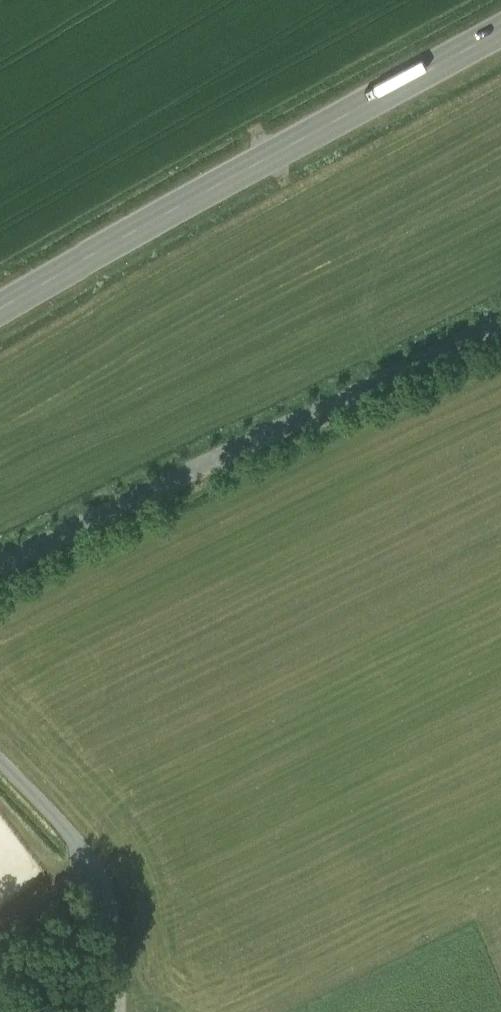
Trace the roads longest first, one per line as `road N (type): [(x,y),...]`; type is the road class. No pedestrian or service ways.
road 1 (primary): [(0,302),(500,21)]
road 2 (unclassified): [(0,569),(500,322)]

